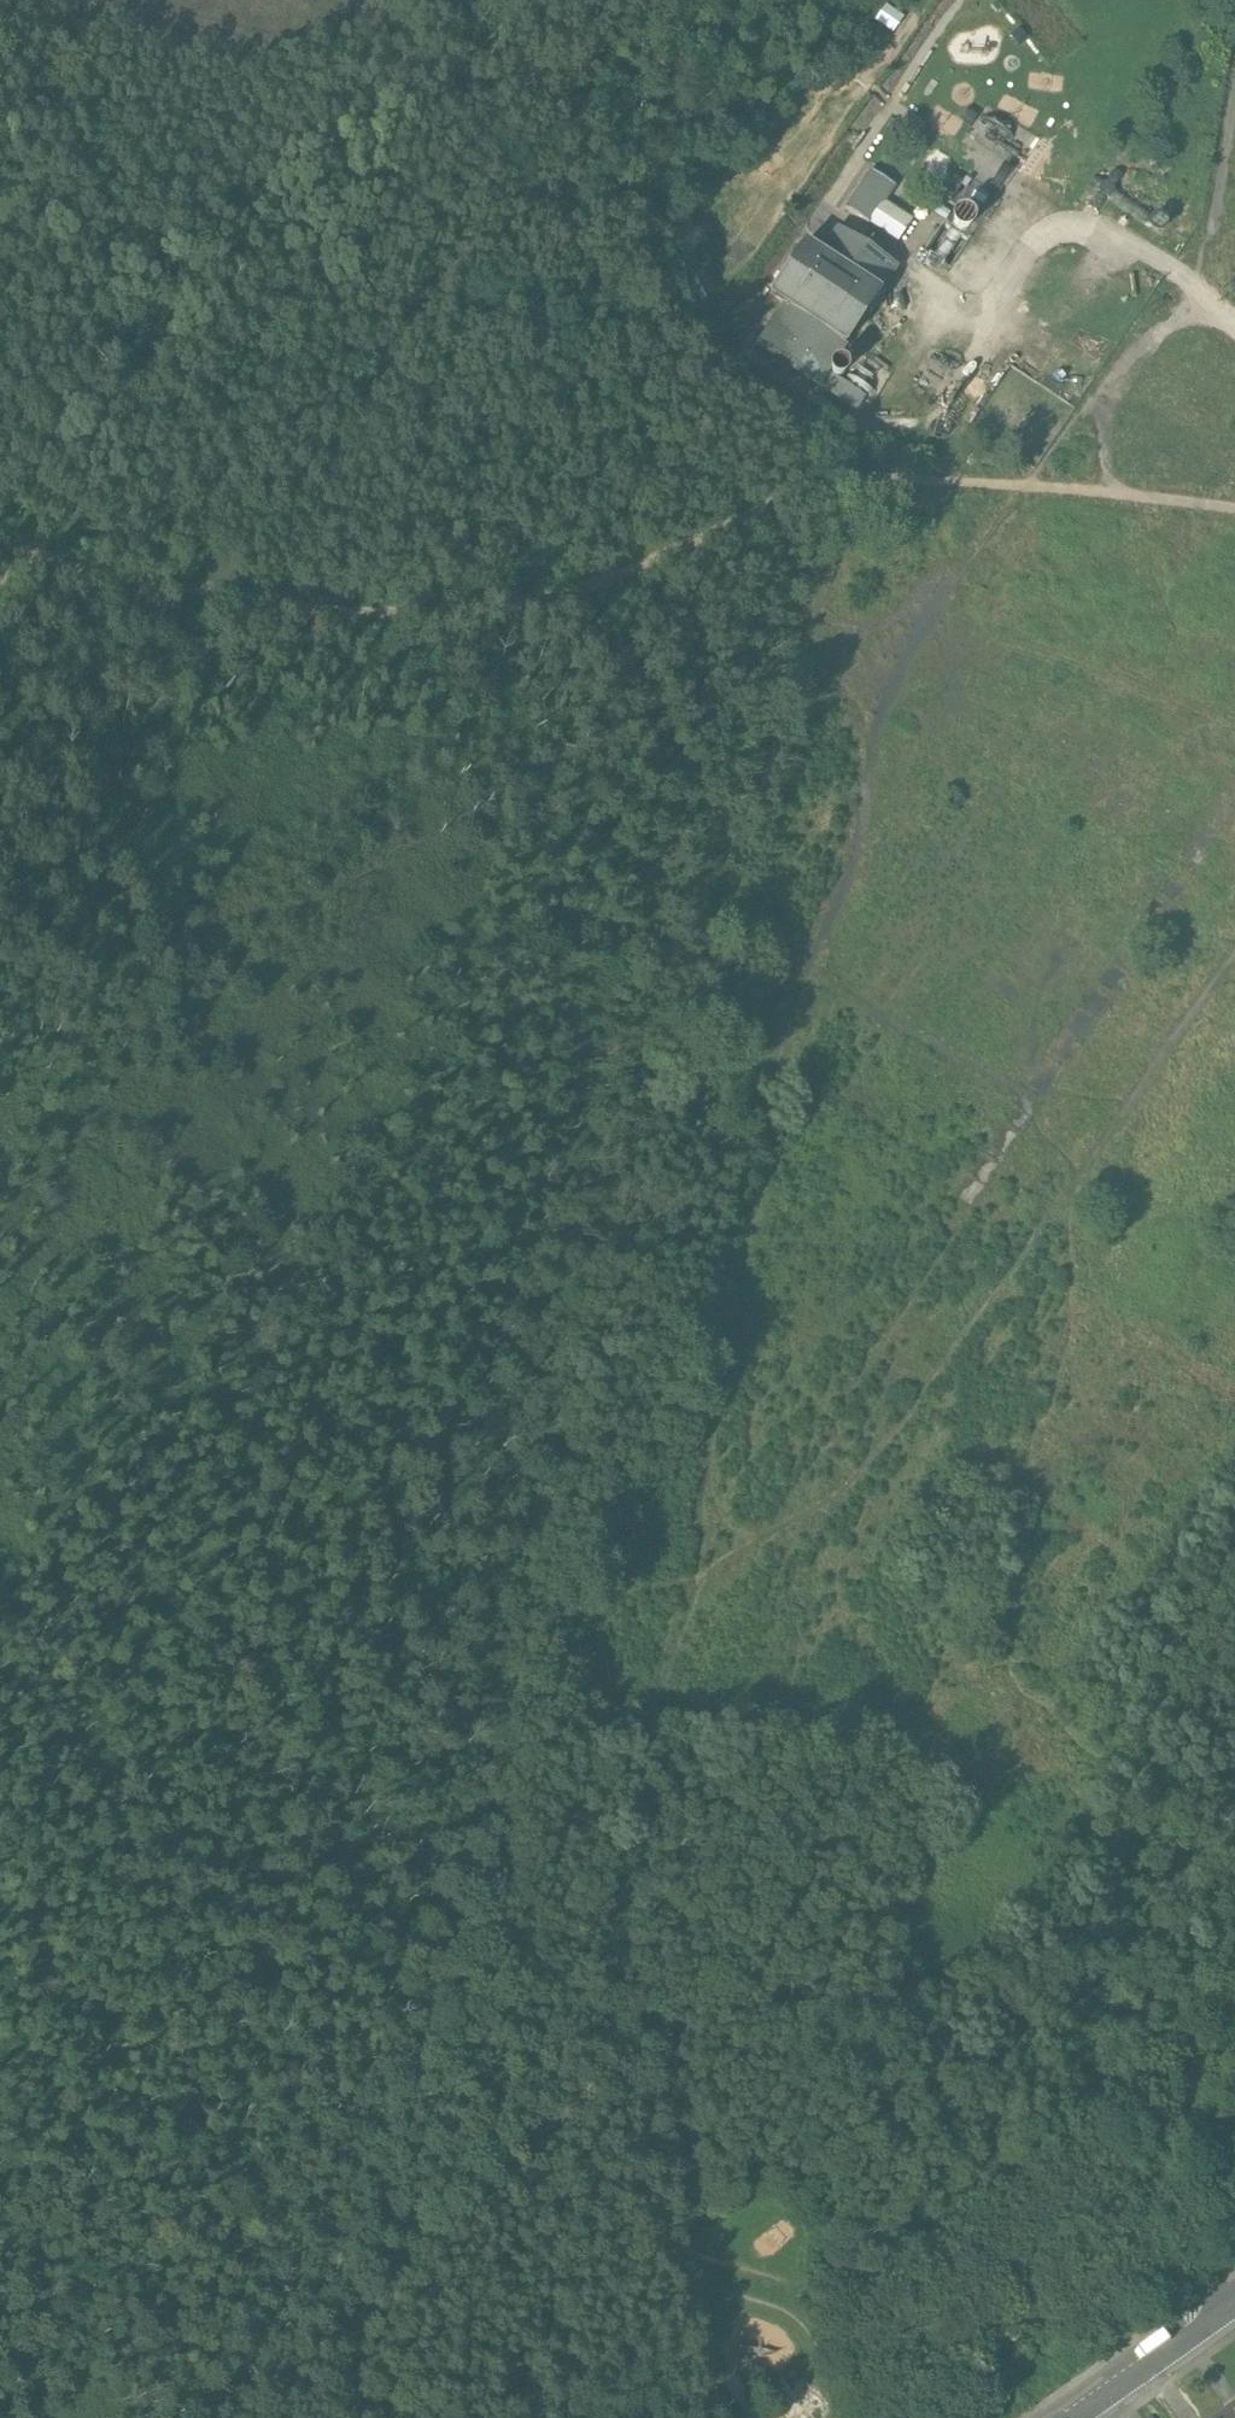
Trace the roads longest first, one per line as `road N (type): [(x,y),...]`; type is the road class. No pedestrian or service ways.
road 1 (track): [(1218,315),(1179,323),(1131,359),(1111,387),(1101,426),(1116,496)]
road 2 (residential): [(1068,2417),(1234,2292)]
road 3 (track): [(1234,514),(1116,496)]

